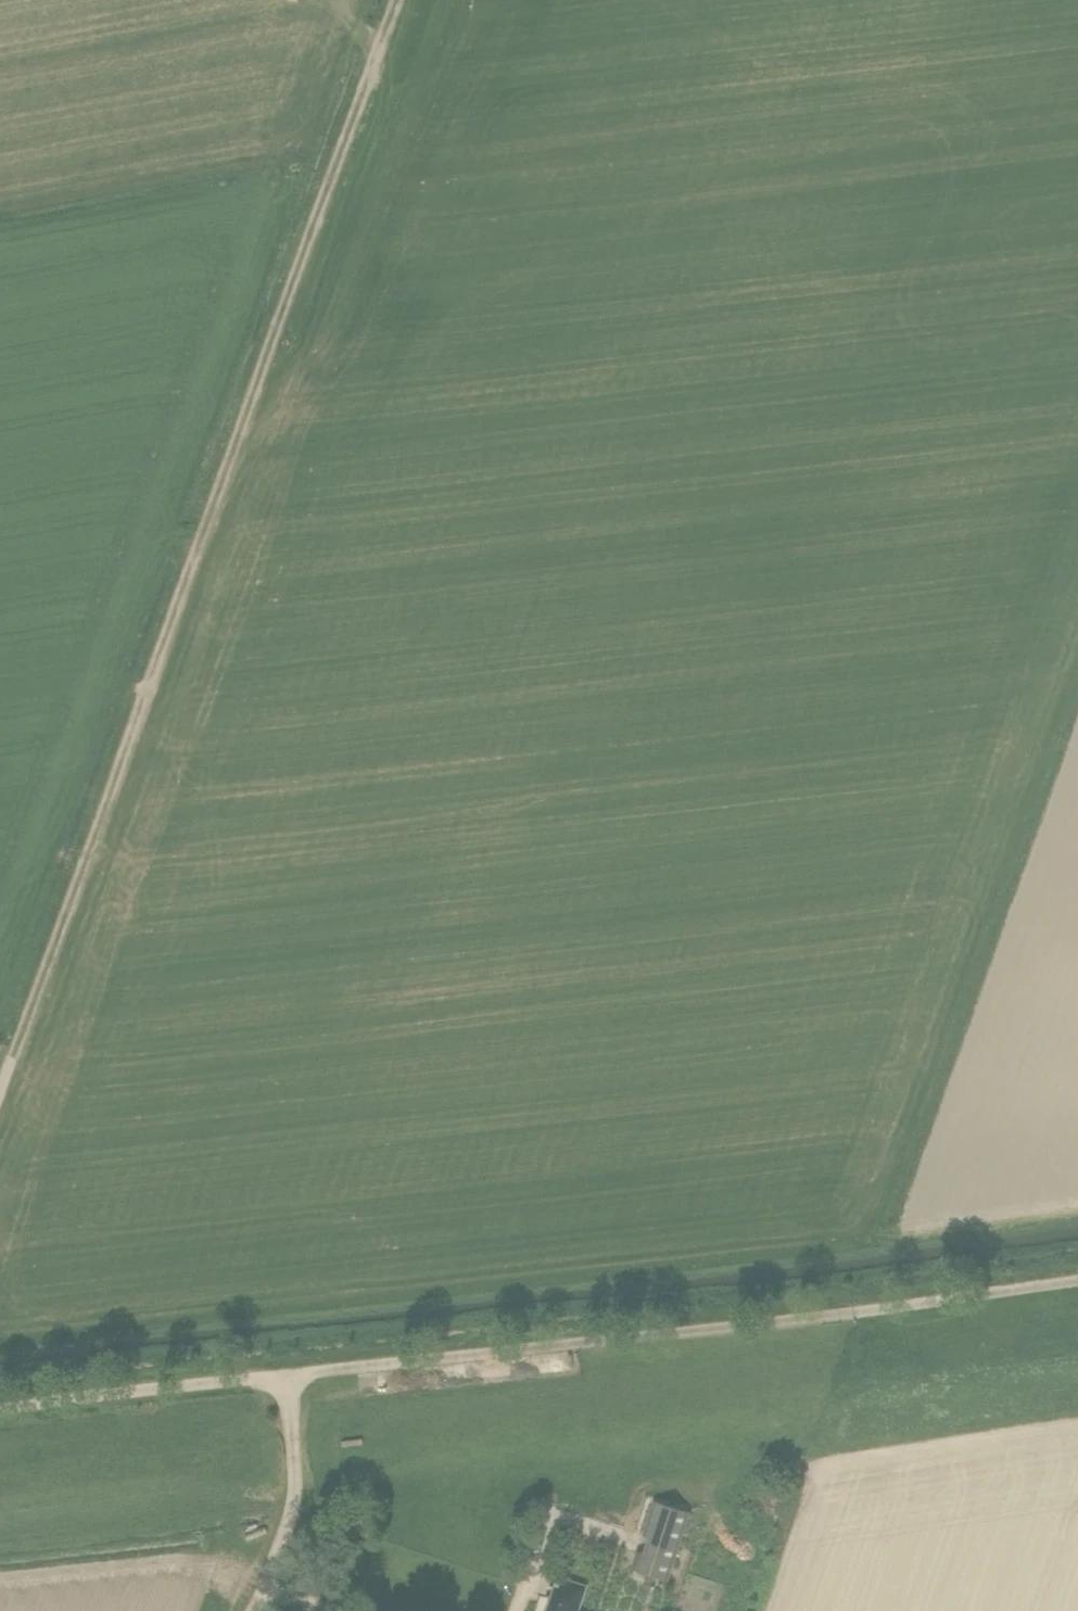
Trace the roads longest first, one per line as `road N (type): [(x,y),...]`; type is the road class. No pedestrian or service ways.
road 1 (track): [(0,1090),(398,0)]
road 2 (unclassified): [(263,1588),(295,1490),(287,1375),(1077,1280)]
road 3 (track): [(287,1375),(0,1410)]

